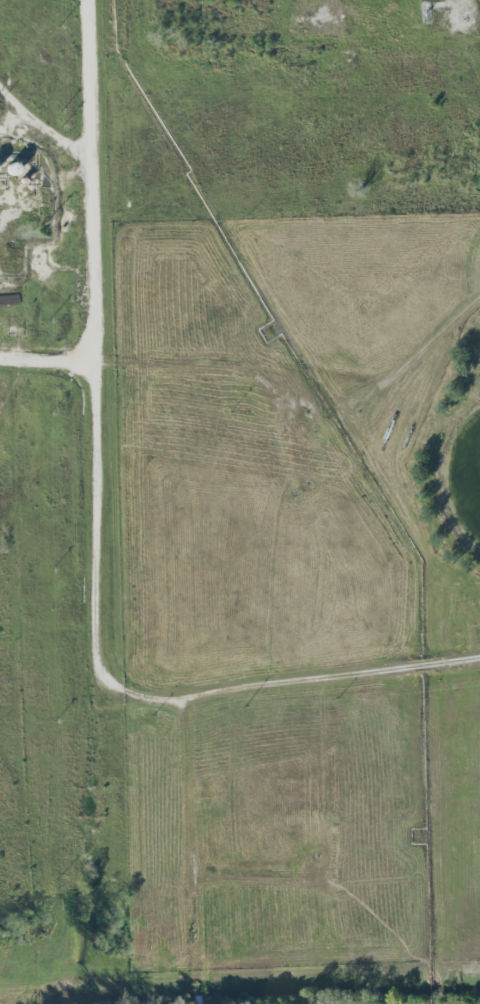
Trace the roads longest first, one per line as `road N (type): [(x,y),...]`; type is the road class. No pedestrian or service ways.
road 1 (track): [(181,698),(206,986)]

